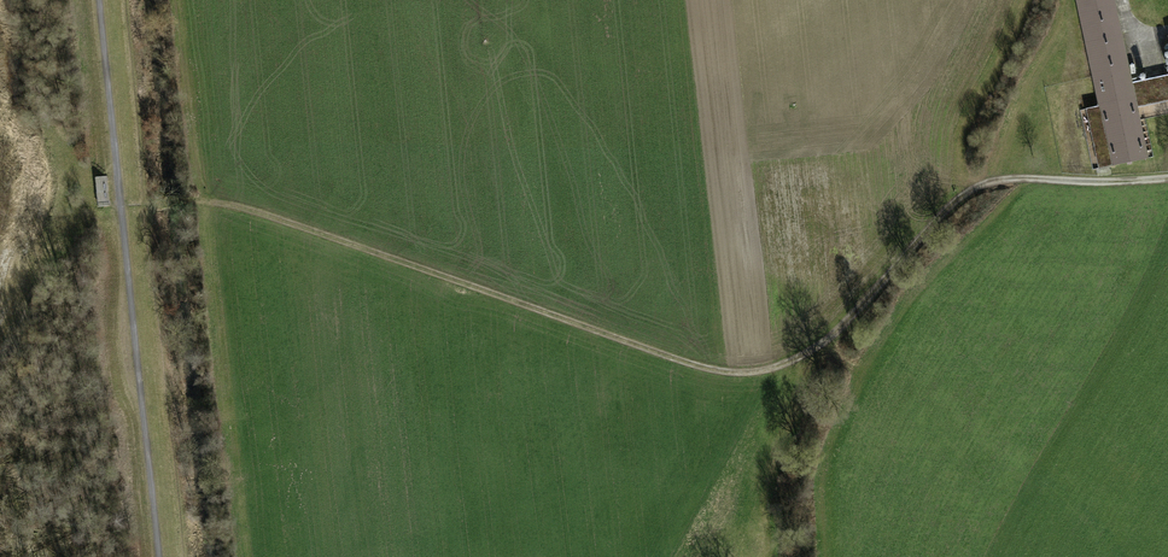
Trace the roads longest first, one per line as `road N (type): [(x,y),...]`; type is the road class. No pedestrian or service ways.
road 1 (track): [(142,204),(211,202),(255,212),(699,367),(758,372),(836,332),(968,190),(1005,180),(1167,177)]
road 2 (track): [(100,0),(158,556)]
road 3 (track): [(1078,180),(1065,0)]

